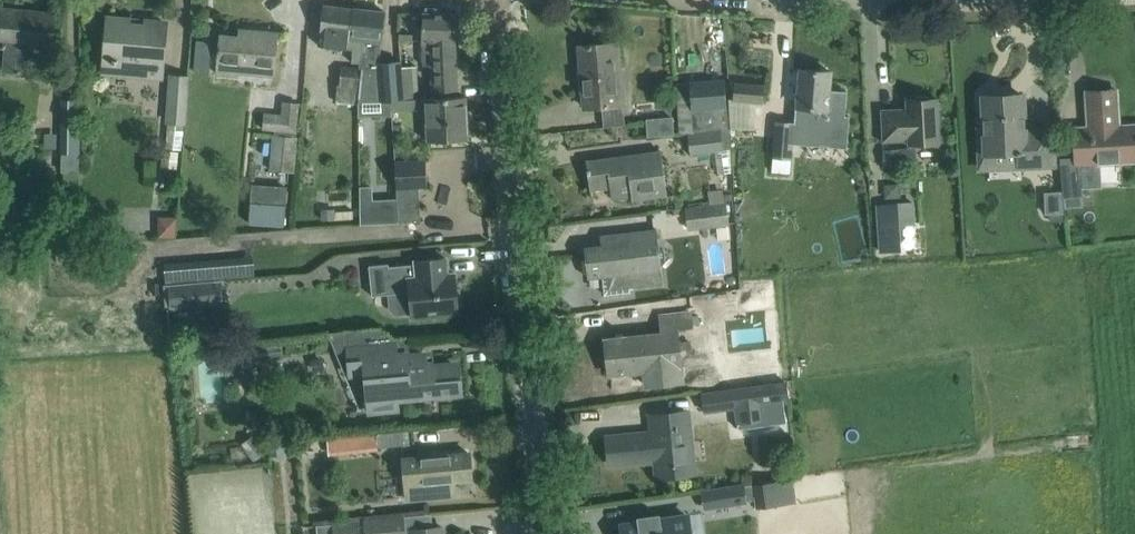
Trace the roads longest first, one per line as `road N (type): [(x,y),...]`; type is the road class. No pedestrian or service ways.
road 1 (unclassified): [(546,533),(492,0)]

